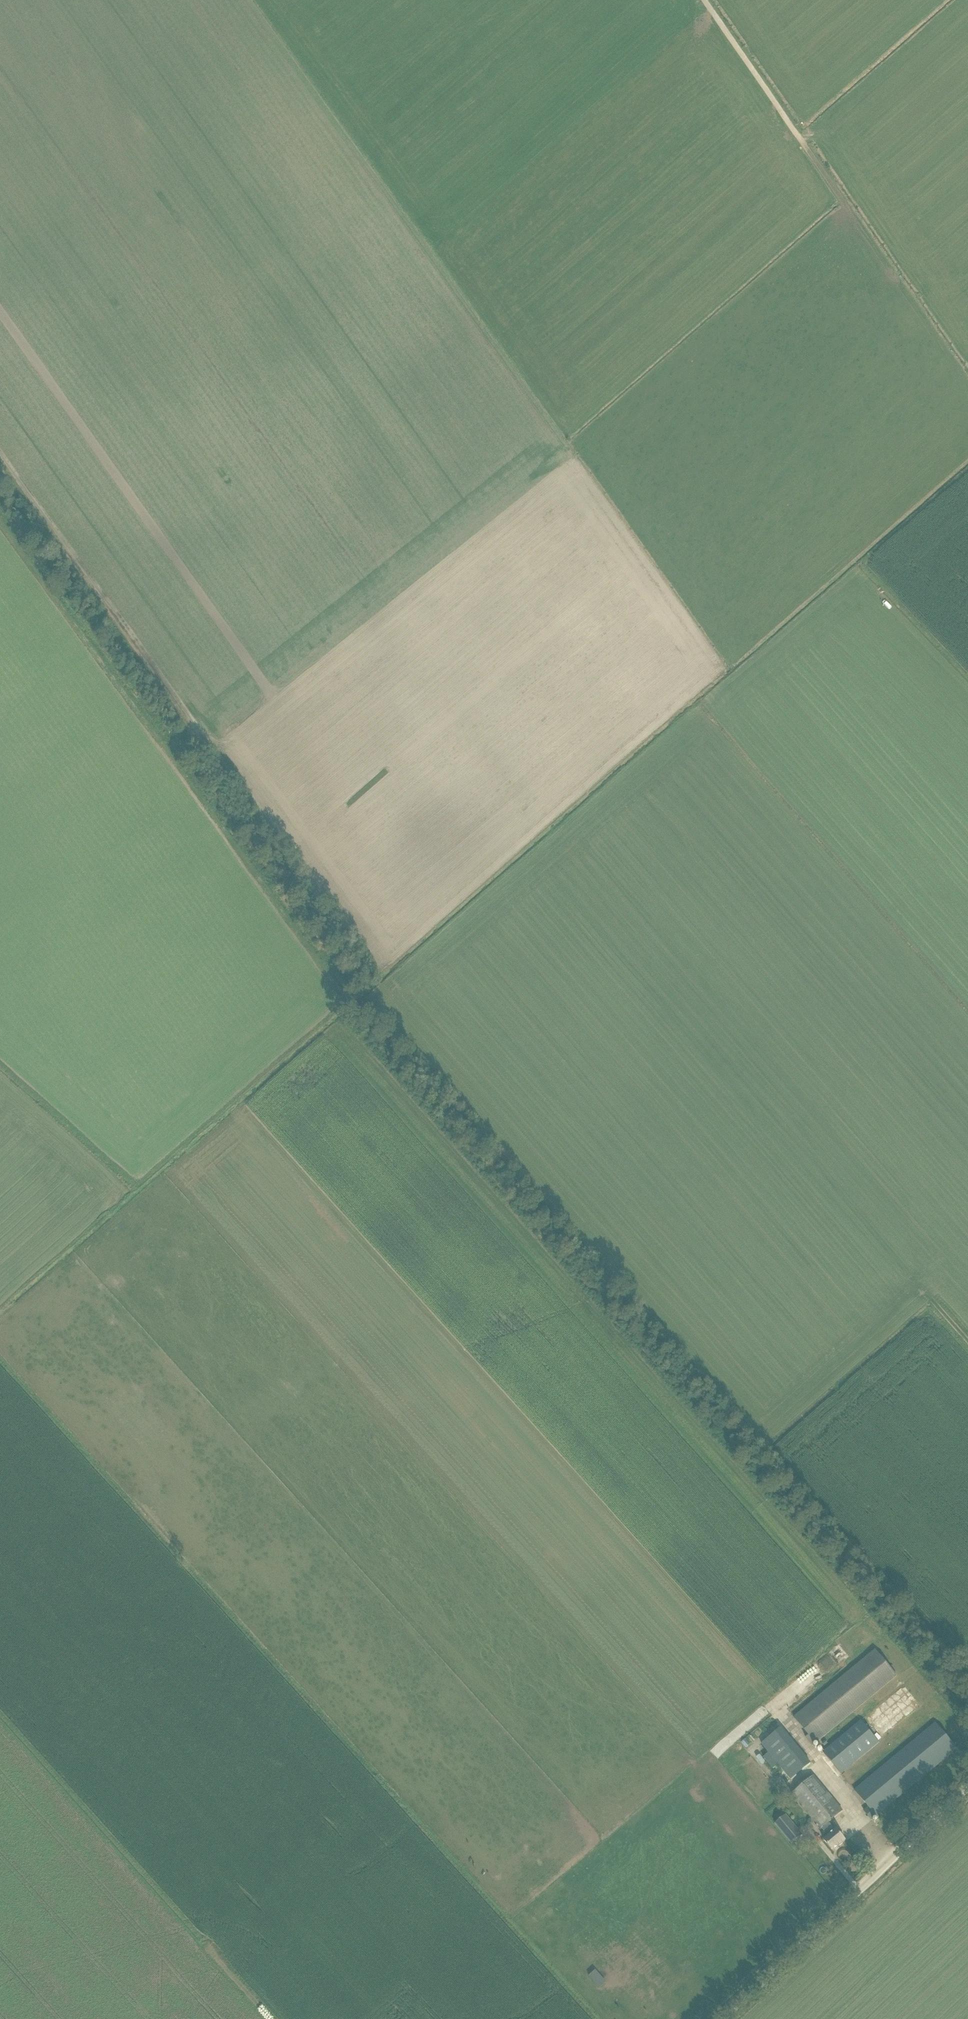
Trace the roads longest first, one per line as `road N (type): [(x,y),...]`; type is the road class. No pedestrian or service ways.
road 1 (unclassified): [(724,2018),(967,1785)]

